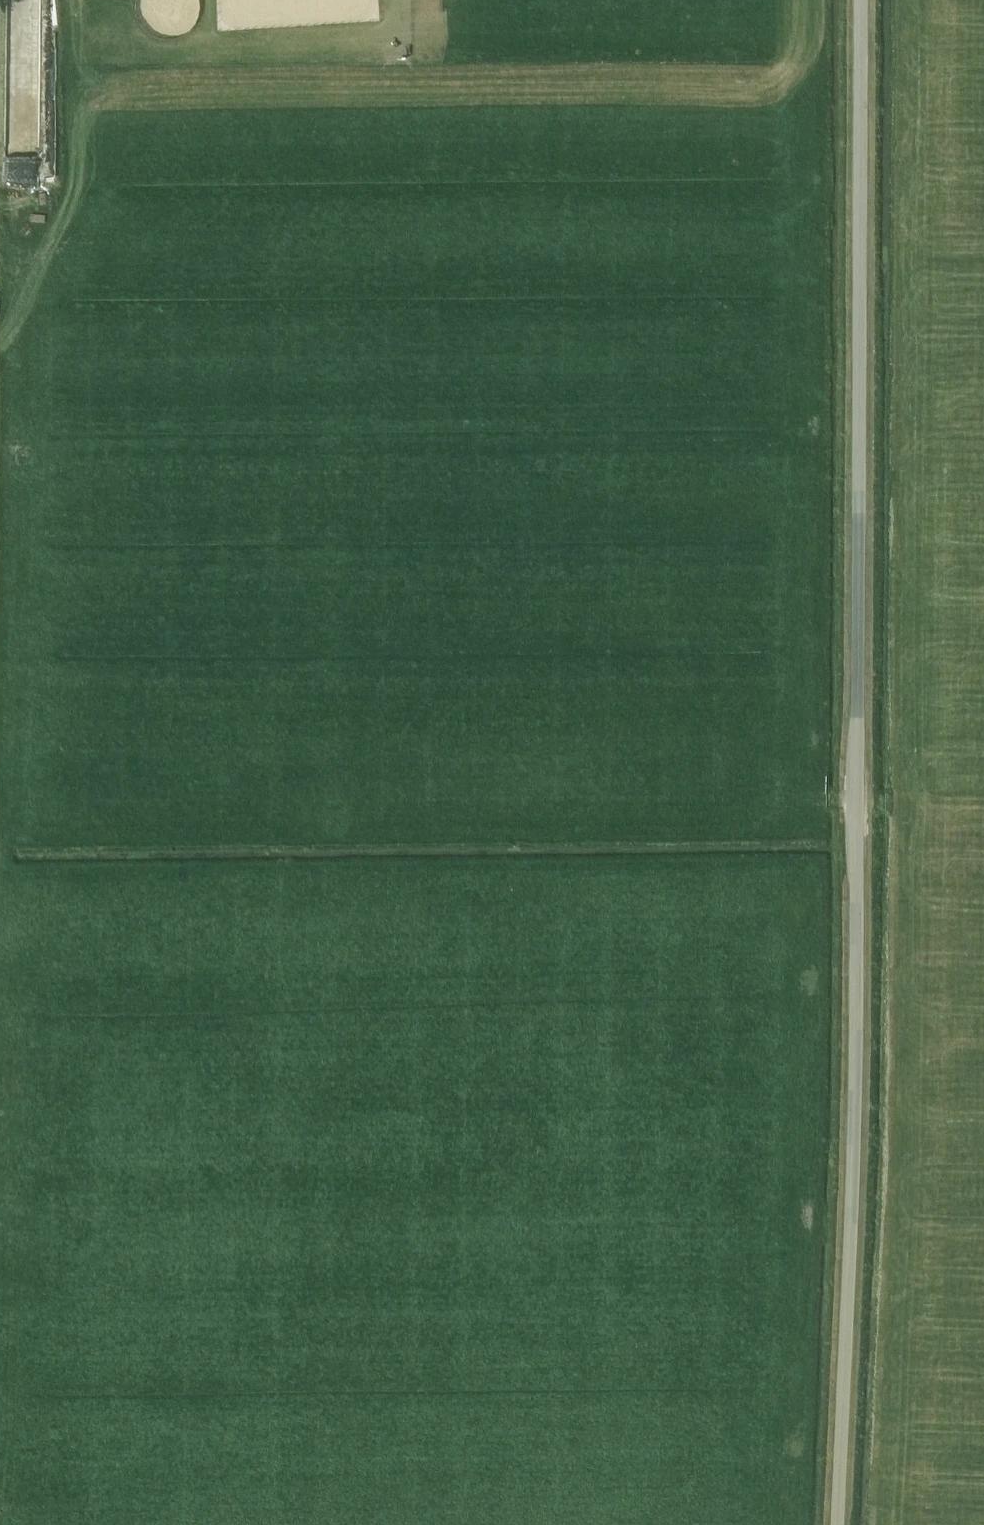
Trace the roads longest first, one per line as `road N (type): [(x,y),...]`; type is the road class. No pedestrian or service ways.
road 1 (unclassified): [(839,1524),(853,1228),(863,0)]

